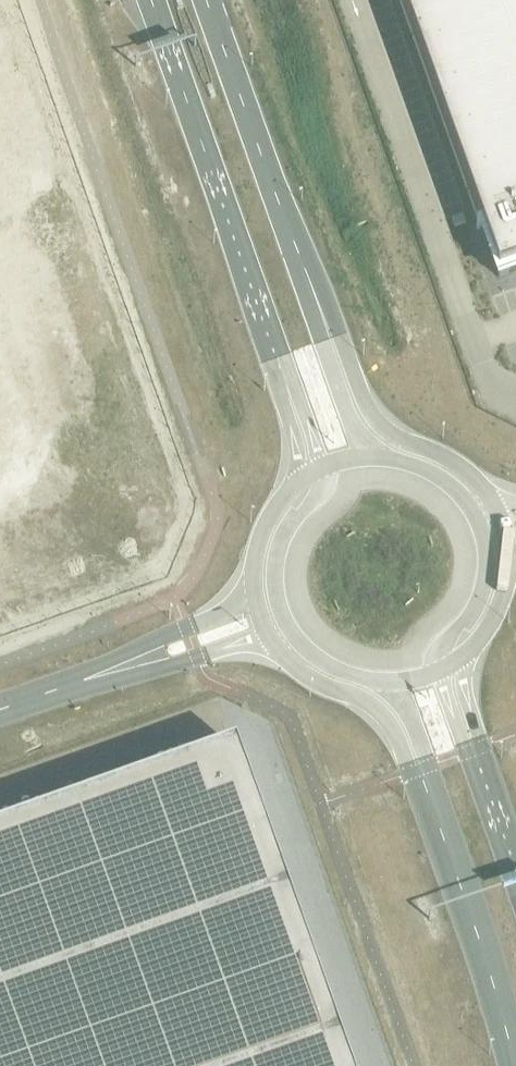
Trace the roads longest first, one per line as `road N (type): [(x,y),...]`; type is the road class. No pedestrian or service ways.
road 1 (tertiary): [(151,0),(276,358)]
road 2 (tertiary): [(498,511),(462,468),(398,438),(373,416),(307,274)]
road 3 (tertiary): [(307,274),(206,0)]
road 4 (tertiary): [(428,796),(497,989),(513,1065)]
road 5 (tertiary): [(273,641),(304,673),(375,708),(428,796)]
road 6 (tertiary): [(322,466),(321,489),(288,526),(276,567),(281,610),(303,646)]
road 7 (tertiary): [(378,456),(350,421),(307,274)]
road 8 (unclassified): [(84,679),(273,641)]
road 9 (unclassified): [(255,596),(84,679)]
road 10 (tertiary): [(439,671),(443,646),(475,608),(484,580),(485,538),(471,508)]
road 11 (tertiary): [(381,681),(407,710),(428,765),(428,796)]
road 12 (tertiary): [(298,480),(259,539),(255,596)]
road 13 (tertiary): [(276,358),(298,480)]
road 14 (tertiary): [(483,775),(464,655)]

